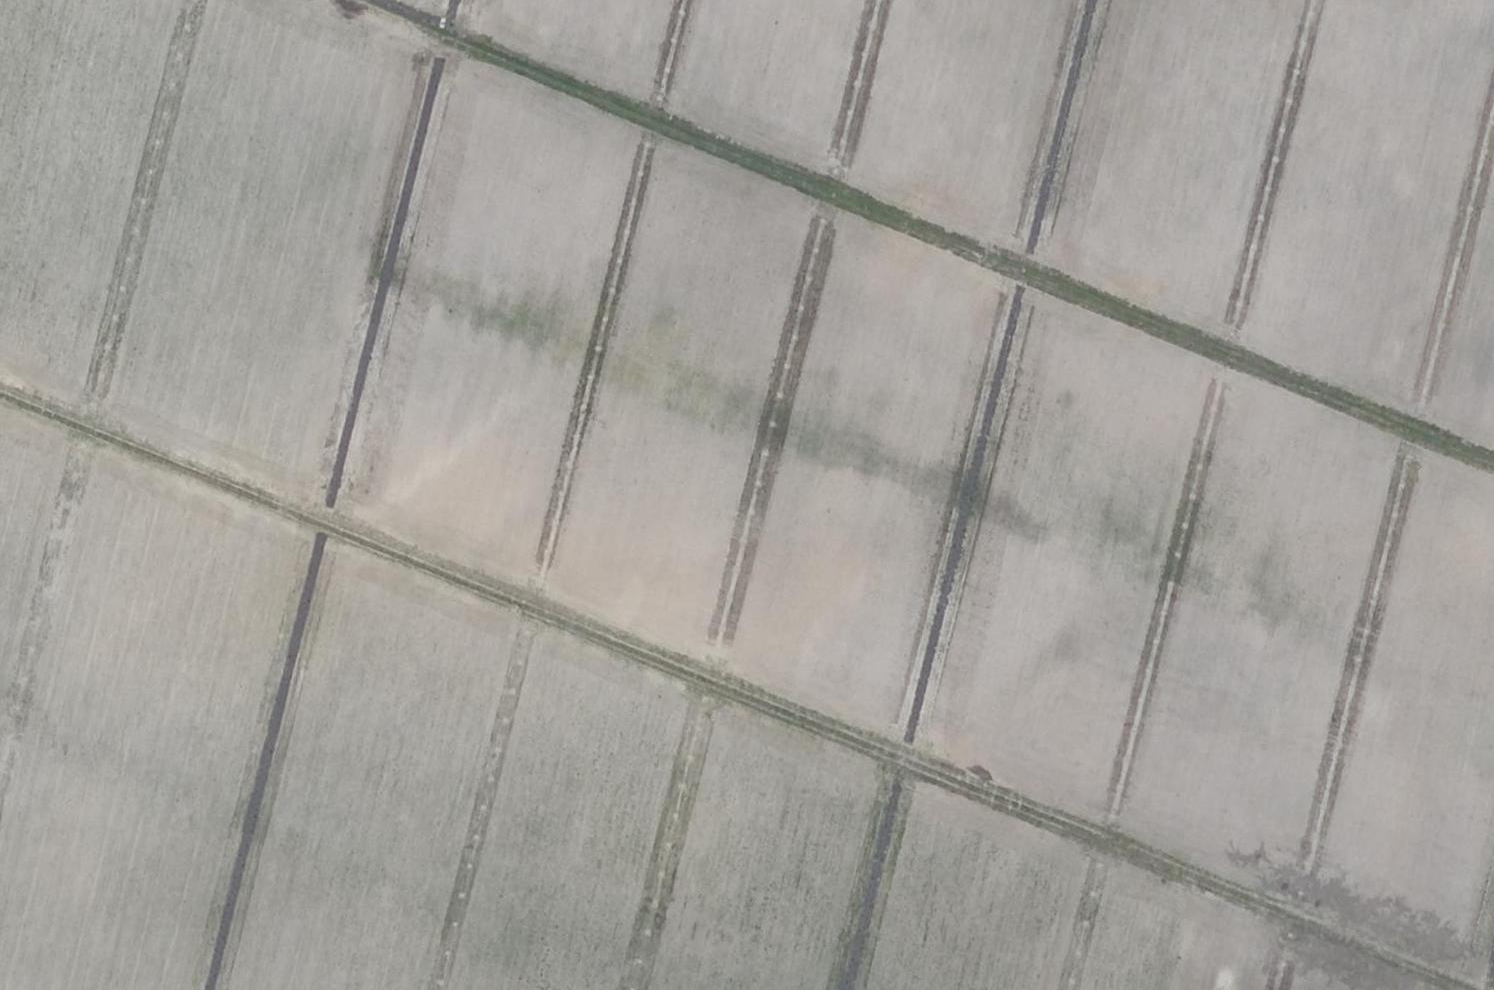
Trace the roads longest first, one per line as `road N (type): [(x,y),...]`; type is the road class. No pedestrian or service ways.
road 1 (track): [(1493,456),(372,0)]

